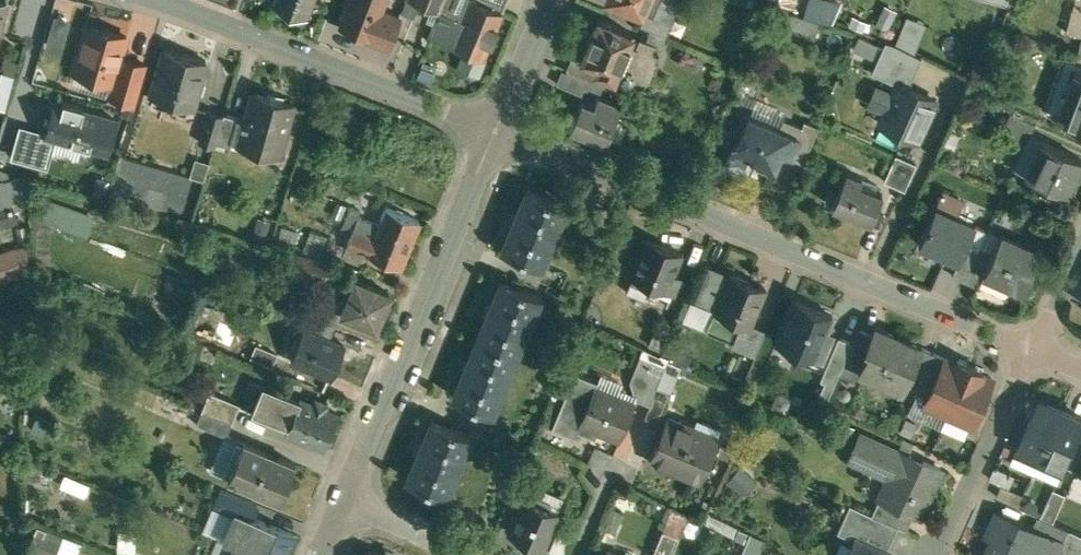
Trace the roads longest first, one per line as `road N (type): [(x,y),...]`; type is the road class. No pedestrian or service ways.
road 1 (residential): [(494,132),(1033,349)]
road 2 (residential): [(345,502),(494,132)]
road 3 (residential): [(143,0),(494,132)]
road 4 (residential): [(931,554),(1033,349)]
road 5 (residential): [(494,132),(550,0)]
road 6 (residential): [(457,554),(345,502)]

